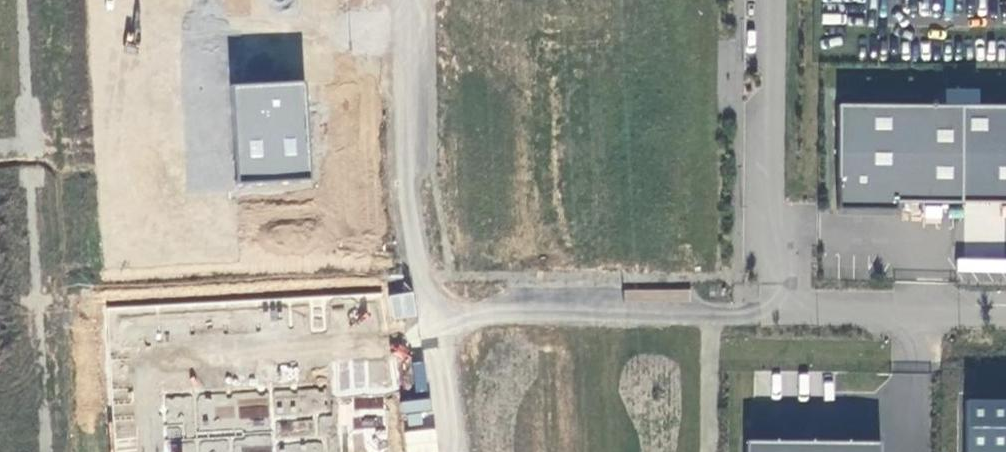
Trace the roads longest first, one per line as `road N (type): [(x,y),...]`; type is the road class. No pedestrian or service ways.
road 1 (residential): [(403,0),(394,155),(416,330),(783,310)]
road 2 (unclassified): [(783,310),(763,257),(769,0)]
road 3 (unclassified): [(1005,316),(783,310)]

